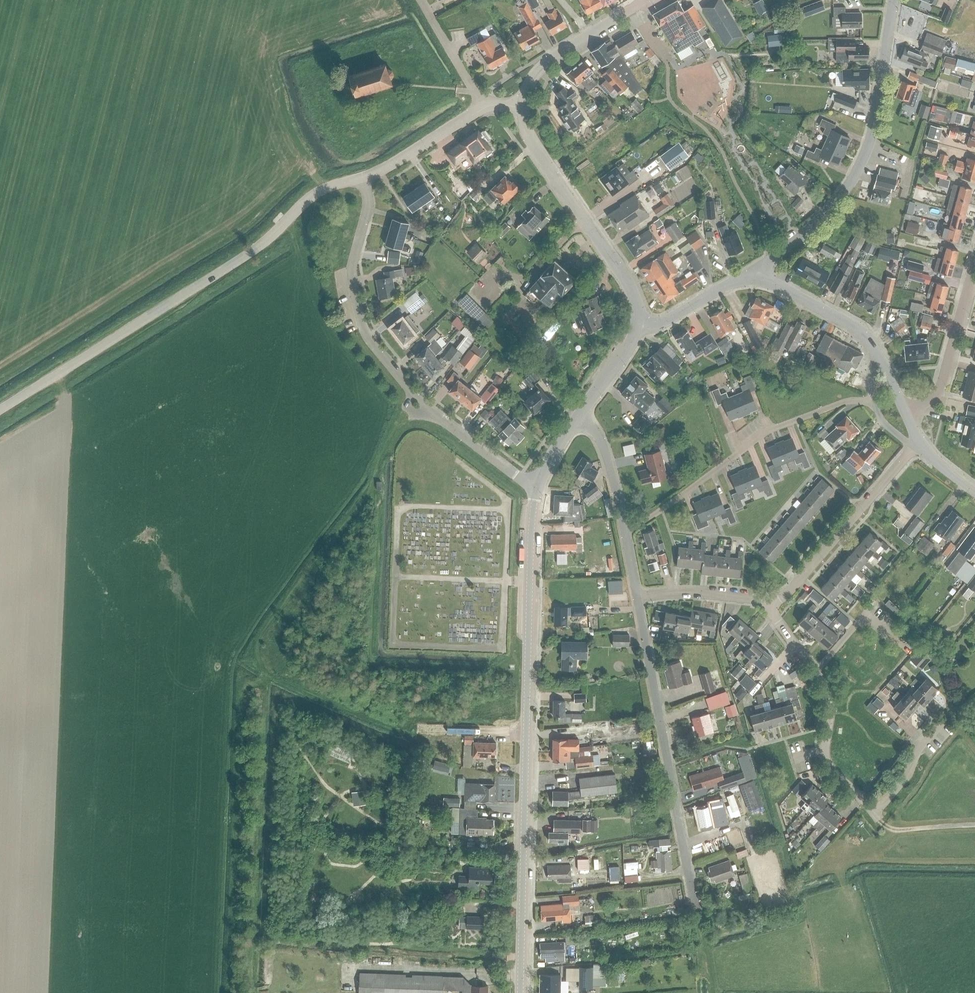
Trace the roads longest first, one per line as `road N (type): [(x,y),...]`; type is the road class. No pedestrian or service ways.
road 1 (tertiary): [(522,992),(535,488)]
road 2 (tertiary): [(0,410),(231,266),(305,203),(363,179)]
road 3 (residential): [(535,488),(430,411),(368,336),(353,272),(368,209),(363,179)]
road 4 (residential): [(750,275),(825,215),(867,149),(893,0)]
road 5 (residential): [(696,912),(638,599)]
road 6 (residential): [(943,723),(876,813),(827,762),(828,690),(796,644)]
road 7 (residential): [(875,403),(852,401),(769,430),(625,530)]
road 8 (tertiary): [(639,327),(625,276),(532,142),(522,108)]
road 9 (residential): [(771,609),(918,443)]
road 10 (tertiary): [(522,108),(540,67),(653,1)]
road 11 (residential): [(907,415),(936,396),(943,380),(974,264)]
road 12 (tertiary): [(874,345),(855,327),(750,275)]
road 13 (tertiary): [(363,179),(484,108)]
road 14 (residential): [(638,599),(748,597),(771,609)]
road 15 (residential): [(625,530),(607,455),(583,411)]
road 16 (residential): [(484,108),(421,0)]
road 17 (tertiary): [(639,327),(750,275)]

